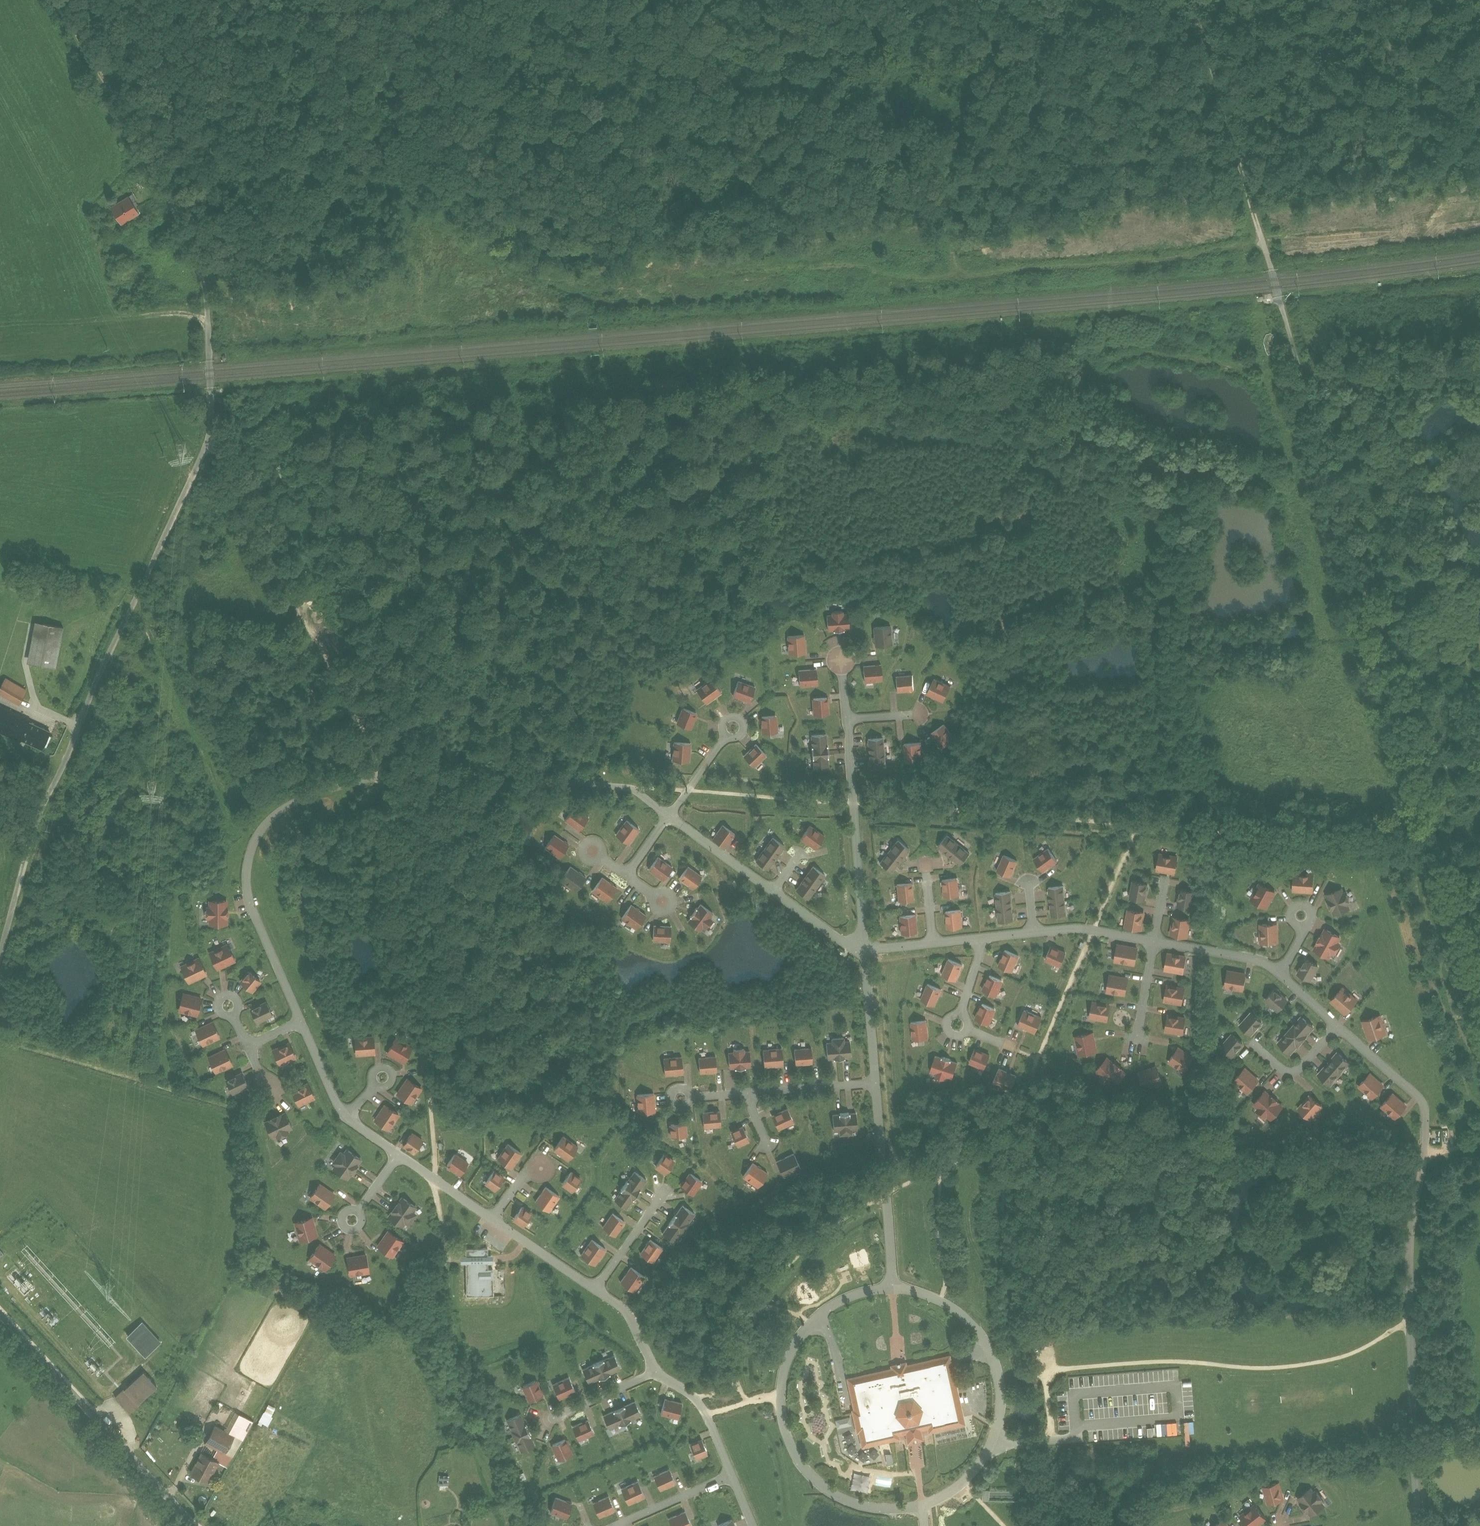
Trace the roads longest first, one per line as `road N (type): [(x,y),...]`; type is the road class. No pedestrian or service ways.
road 1 (track): [(63,0),(203,284),(211,412),(205,443),(125,611),(99,691),(39,814),(0,953)]
road 2 (track): [(1479,968),(1305,402),(1191,0)]
road 3 (track): [(633,784),(1440,842)]
road 4 (residential): [(299,1019),(253,900),(250,873),(255,836),(303,794),(386,767),(443,765),(633,784),(668,811)]
road 5 (track): [(885,1189),(1033,1125),(1083,1124),(1139,1136),(1319,1127),(1405,1137),(1427,1153),(1479,1133)]
road 6 (track): [(1265,248),(1111,270),(899,279),(844,269),(691,280)]
road 7 (track): [(1057,1437),(1050,1382),(1057,1368),(1183,1358),(1274,1364),(1342,1353),(1414,1314)]
road 8 (track): [(386,767),(415,923),(435,1177)]
road 9 (residential): [(893,1286),(855,1291),(809,1319),(786,1352),(779,1395),(793,1453),(821,1485),(879,1507),(921,1502)]
road 10 (track): [(386,767),(208,435)]
road 11 (residential): [(1418,1525),(1414,1314),(1427,1153)]
road 12 (track): [(1146,819),(1038,1056),(1025,1093),(1033,1125)]
road 13 (residential): [(921,1502),(952,1487),(980,1460),(999,1393),(988,1348),(960,1311),(893,1286)]
road 14 (residential): [(199,1525),(0,1304)]
road 15 (residential): [(864,946),(848,715)]
road 16 (residential): [(893,1286),(877,1081)]
road 17 (residential): [(1337,1024),(1424,1106),(1427,1153)]
road 18 (track): [(941,1160),(947,1281),(940,1298)]
road 19 (residential): [(877,1081),(864,946)]
road 20 (residential): [(668,811),(776,889)]
road 21 (residential): [(731,1473),(694,1399),(654,1370)]
road 22 (residential): [(877,1081),(747,1092)]
road 23 (residential): [(1155,938),(1280,967)]
road 24 (residential): [(731,1473),(614,1525)]
road 25 (residential): [(666,1184),(597,1286)]
road 26 (residential): [(1034,929),(1094,926),(1155,938)]
road 27 (track): [(1479,562),(1376,627)]
road 28 (residential): [(654,1370),(545,1422)]

